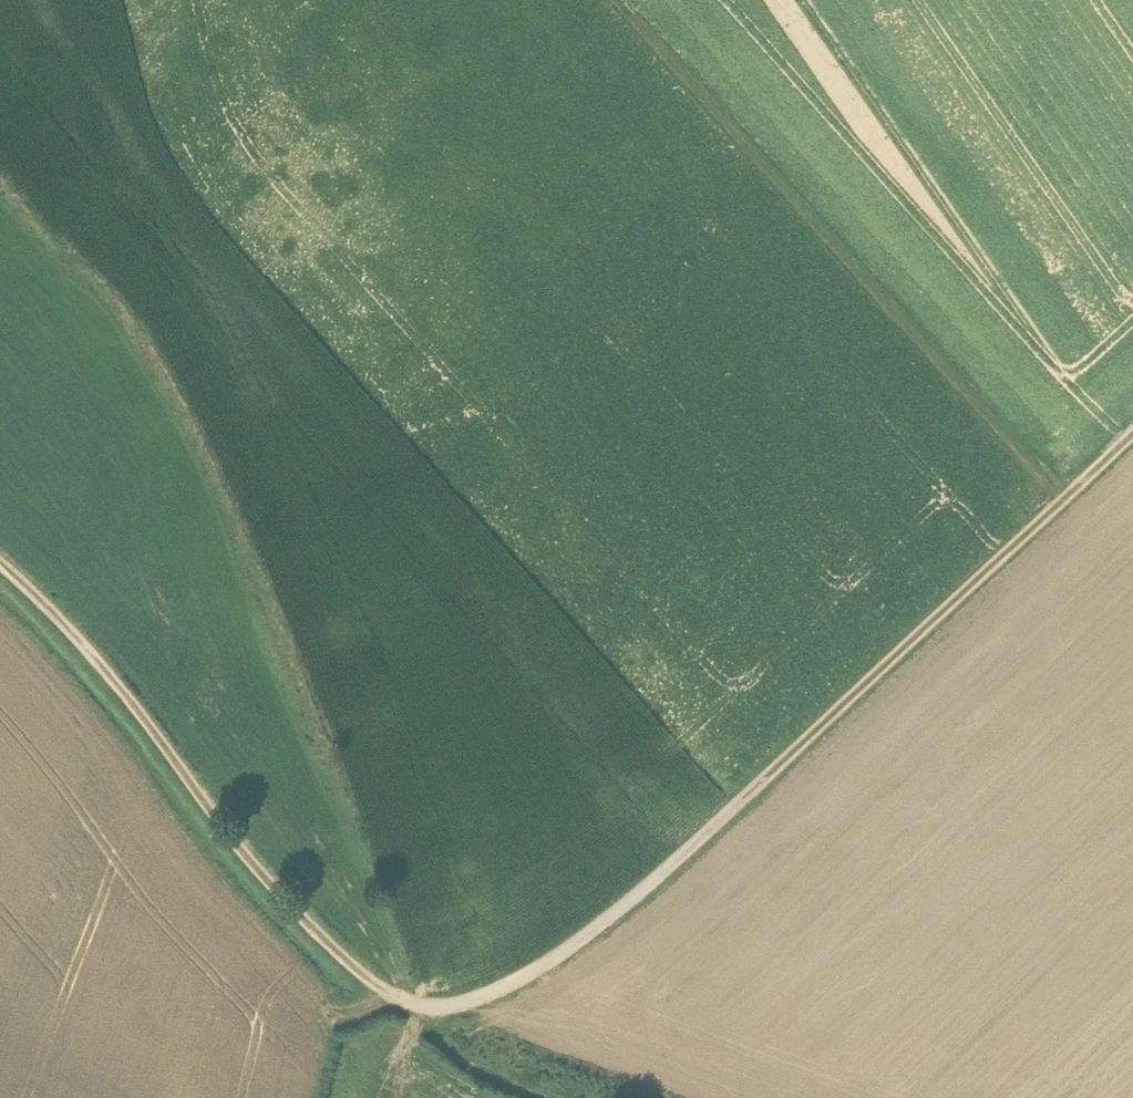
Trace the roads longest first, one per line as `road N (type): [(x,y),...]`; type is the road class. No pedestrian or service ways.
road 1 (track): [(411,1007),(471,1001),(600,925),(1132,434)]
road 2 (track): [(617,0),(1065,497)]
road 3 (track): [(0,564),(108,673),(293,907),(366,978),(411,1007)]

